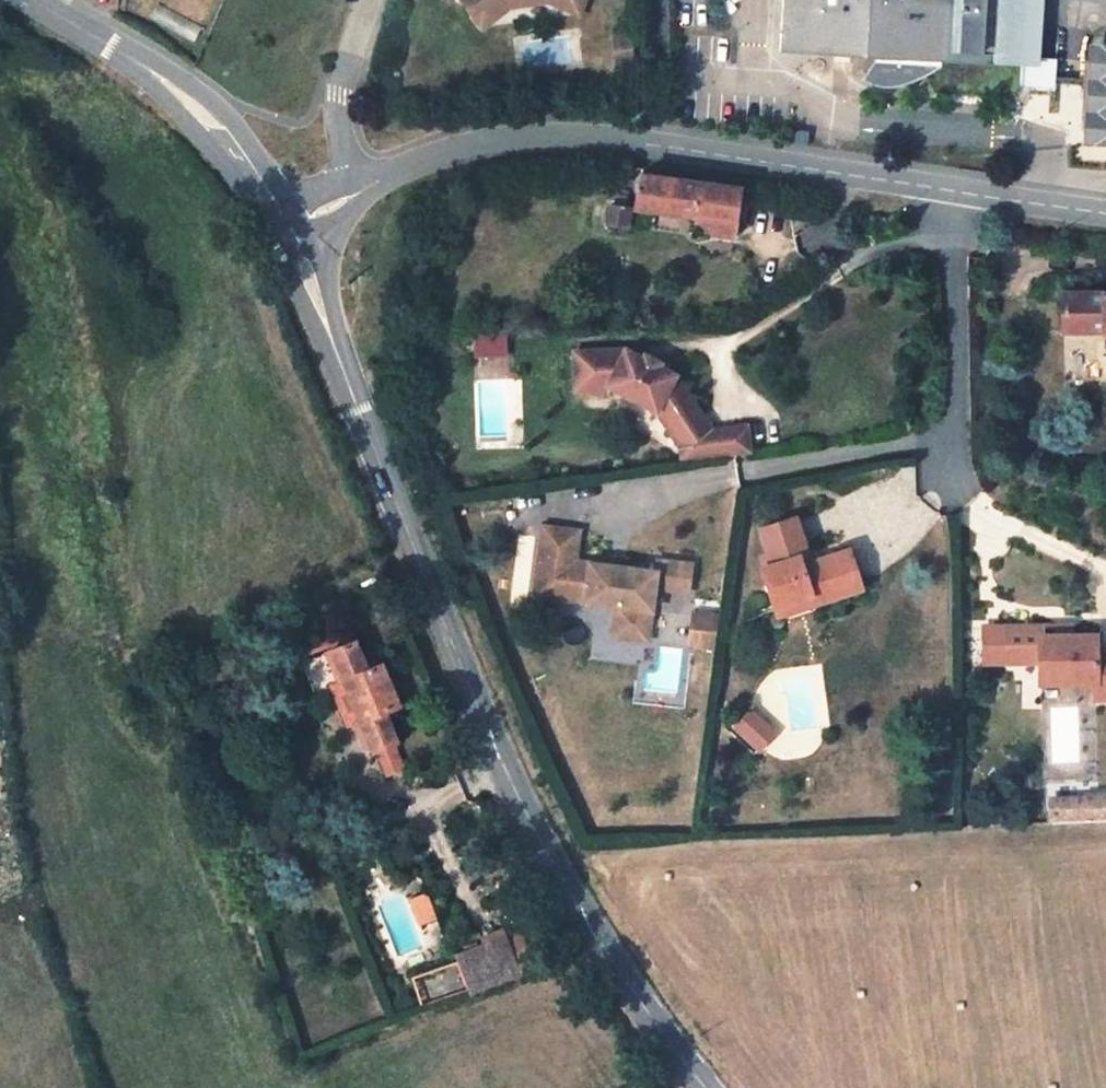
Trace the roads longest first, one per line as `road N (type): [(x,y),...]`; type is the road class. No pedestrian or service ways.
road 1 (tertiary): [(707,1087),(580,905),(502,760),(355,395)]
road 2 (residential): [(409,164),(554,138),(953,191)]
road 3 (residential): [(953,191),(954,438)]
road 4 (residential): [(741,474),(954,438)]
road 5 (tertiary): [(290,193),(239,128),(152,77)]
road 6 (residential): [(368,0),(340,92),(340,129),(365,169)]
road 7 (tertiary): [(152,77),(261,207)]
road 8 (tertiary): [(355,395),(317,239)]
road 9 (residential): [(953,191),(1105,214)]
road 10 (tertiary): [(290,260),(355,395)]
road 11 (tertiary): [(152,77),(33,0)]

